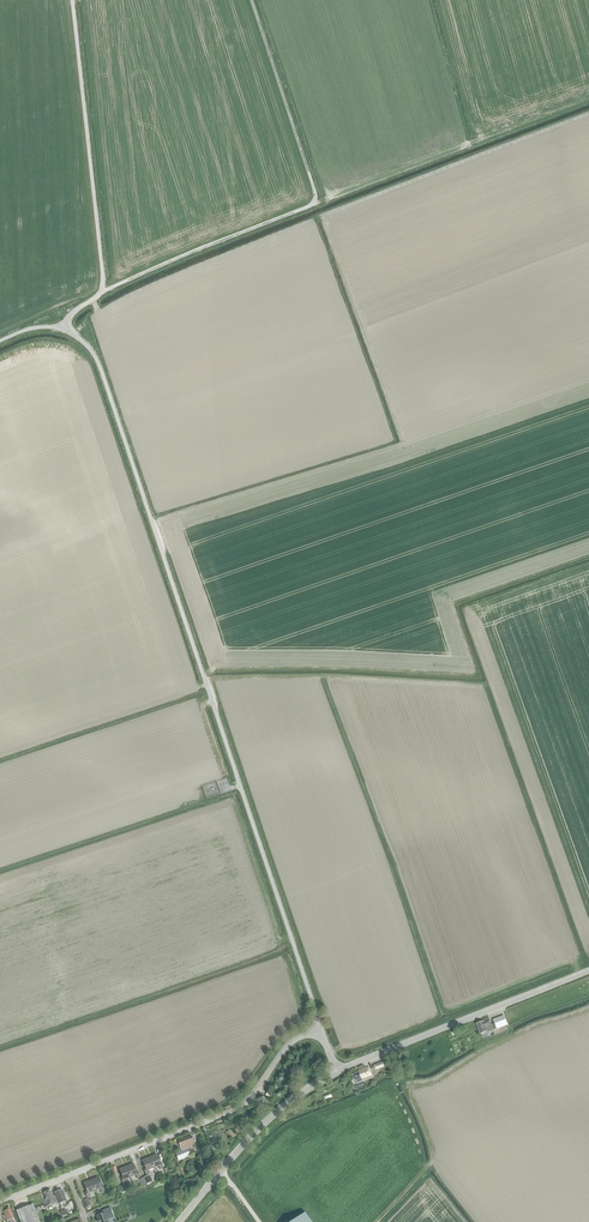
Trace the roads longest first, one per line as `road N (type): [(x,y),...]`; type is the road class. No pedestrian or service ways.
road 1 (unclassified): [(322,1031),(99,364),(80,339),(56,328),(0,341)]
road 2 (tertiary): [(336,1072),(588,970)]
road 3 (tertiary): [(179,1221),(256,1131),(336,1072)]
road 4 (unclassified): [(220,1115),(68,1175)]
road 5 (unclassified): [(220,1115),(248,1100),(292,1041),(322,1031)]

